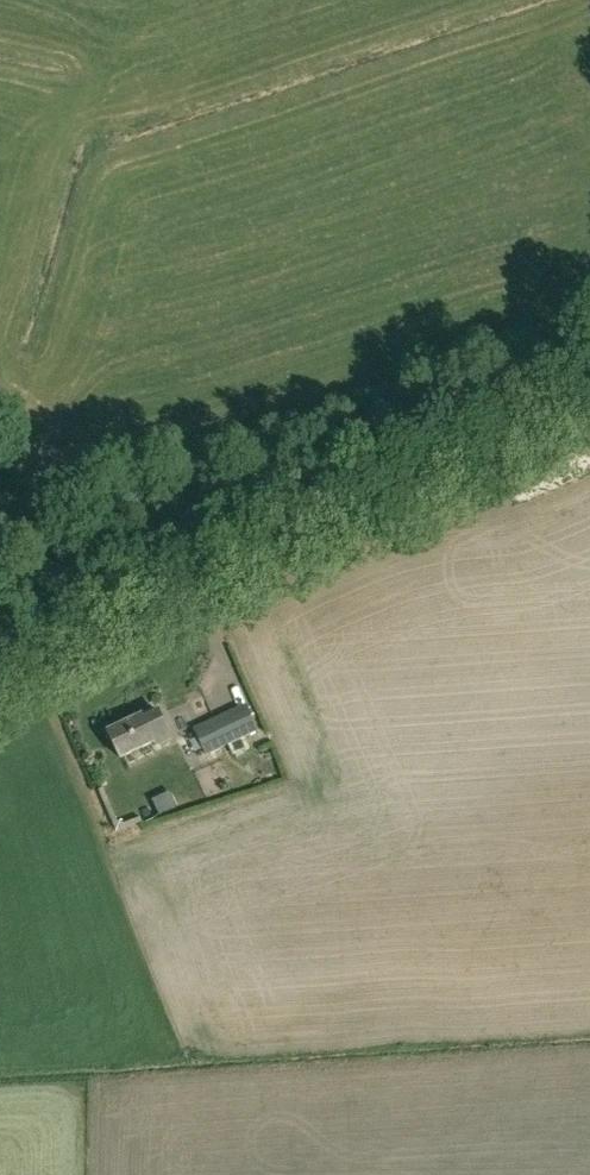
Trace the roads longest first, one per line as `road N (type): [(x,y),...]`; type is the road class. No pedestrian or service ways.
road 1 (unclassified): [(0,676),(589,401)]

